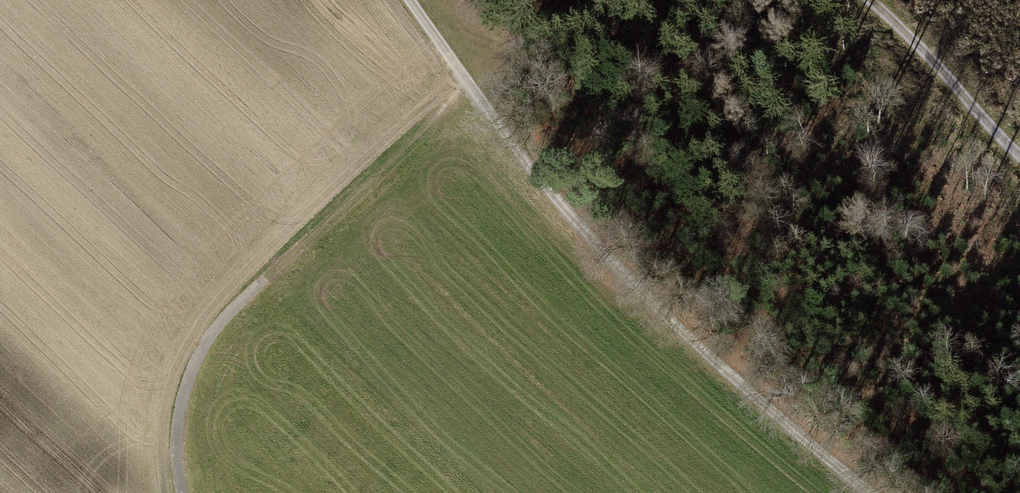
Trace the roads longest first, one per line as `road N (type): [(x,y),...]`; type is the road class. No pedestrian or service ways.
road 1 (track): [(865,492),(626,284),(536,184),(407,0)]
road 2 (track): [(186,492),(179,407),(205,343),(464,82)]
road 3 (track): [(868,0),(1019,151)]

